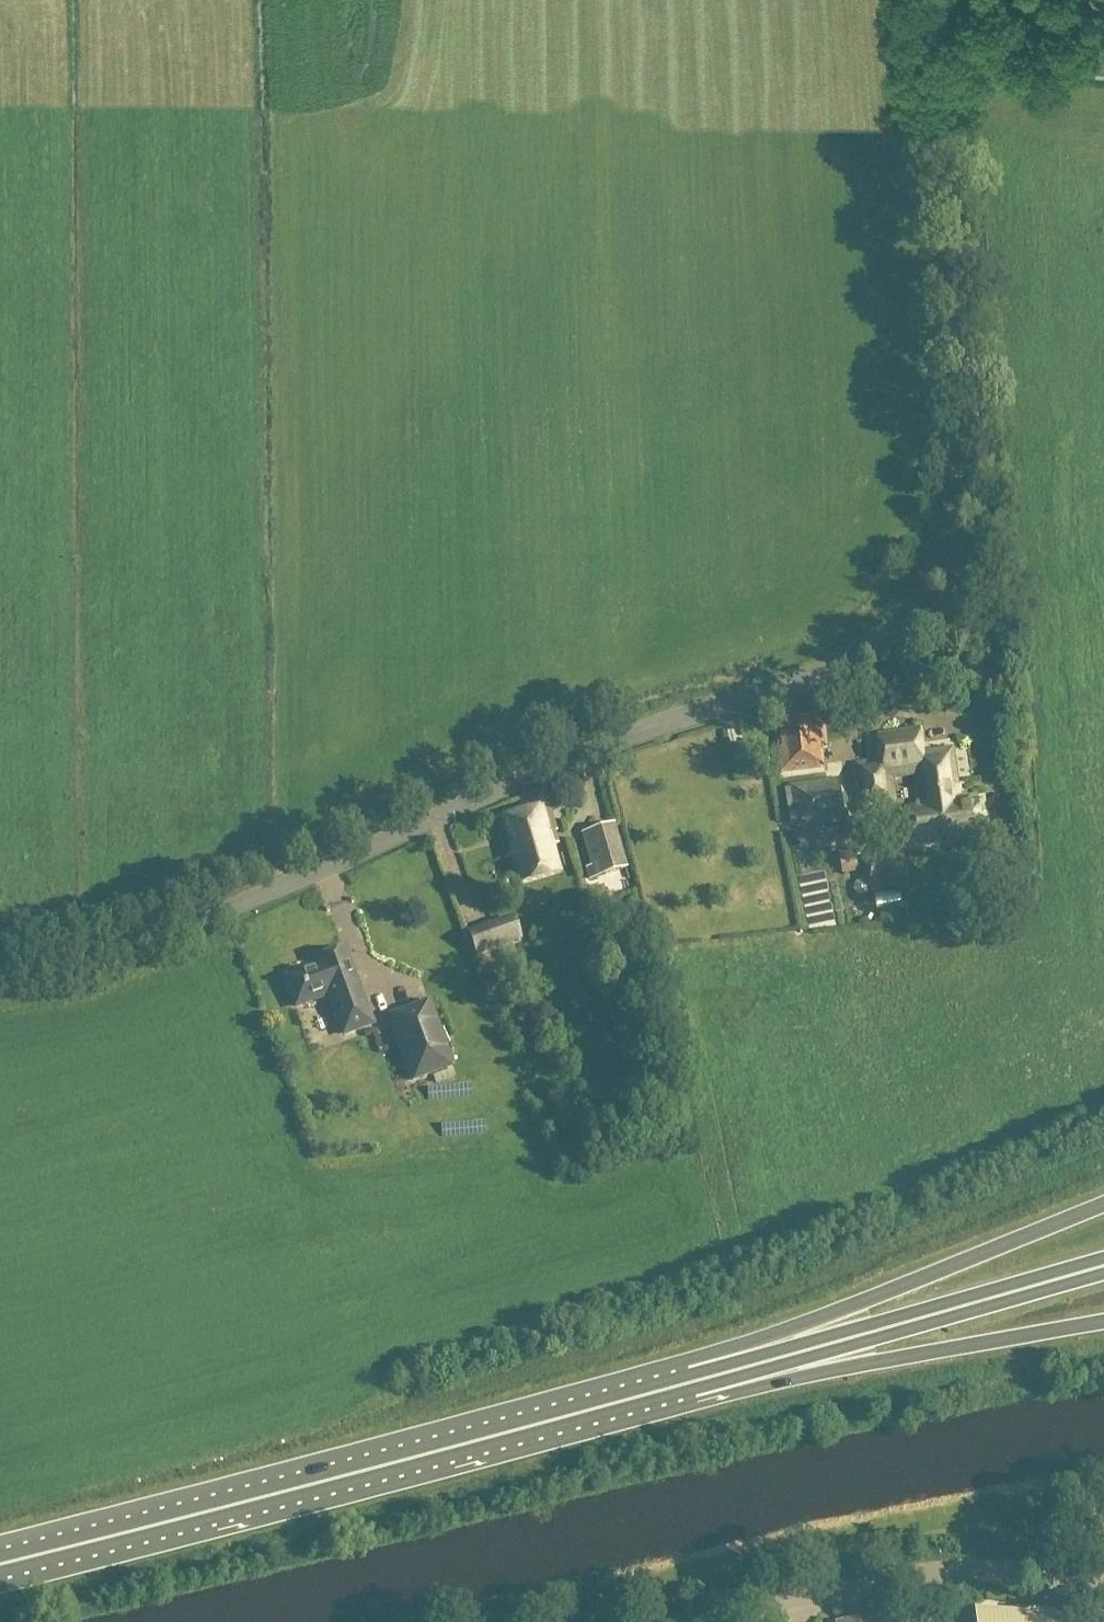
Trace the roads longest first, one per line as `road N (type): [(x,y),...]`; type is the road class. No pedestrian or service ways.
road 1 (unclassified): [(943,0),(936,39),(967,381),(968,478),(947,551),(891,624),(864,649),(777,691),(547,767),(135,945),(0,979)]
road 2 (trunk): [(0,1562),(690,1384)]
road 3 (trunk): [(1103,1206),(690,1384)]
road 4 (trunk): [(690,1384),(1103,1263)]
road 5 (trunk): [(690,1384),(874,1362),(1103,1321)]
road 6 (residential): [(1100,1592),(1051,1579),(916,1576),(797,1603)]

